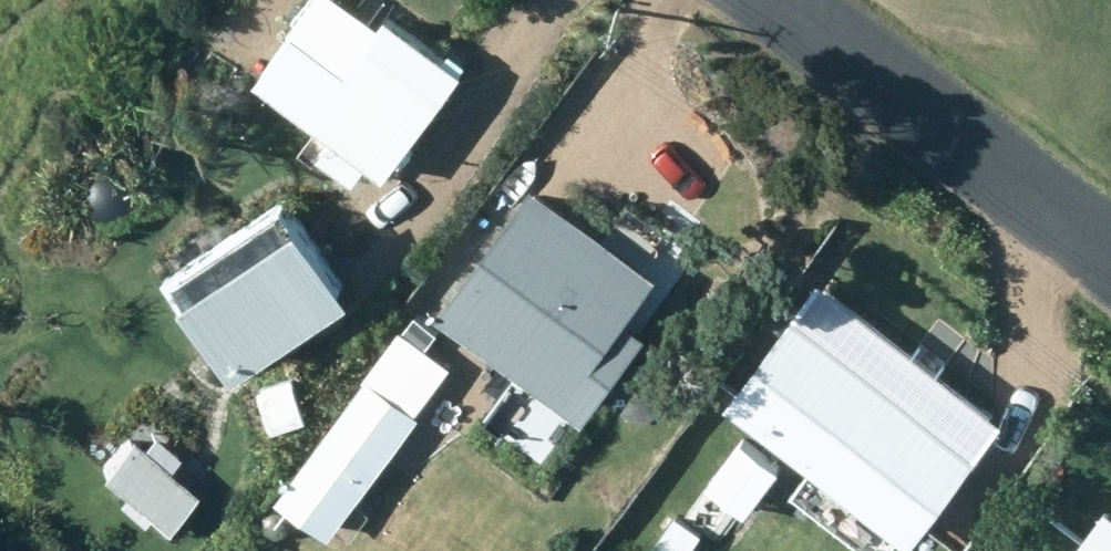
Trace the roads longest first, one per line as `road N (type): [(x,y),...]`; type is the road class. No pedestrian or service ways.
road 1 (tertiary): [(764,0),(1110,261)]

